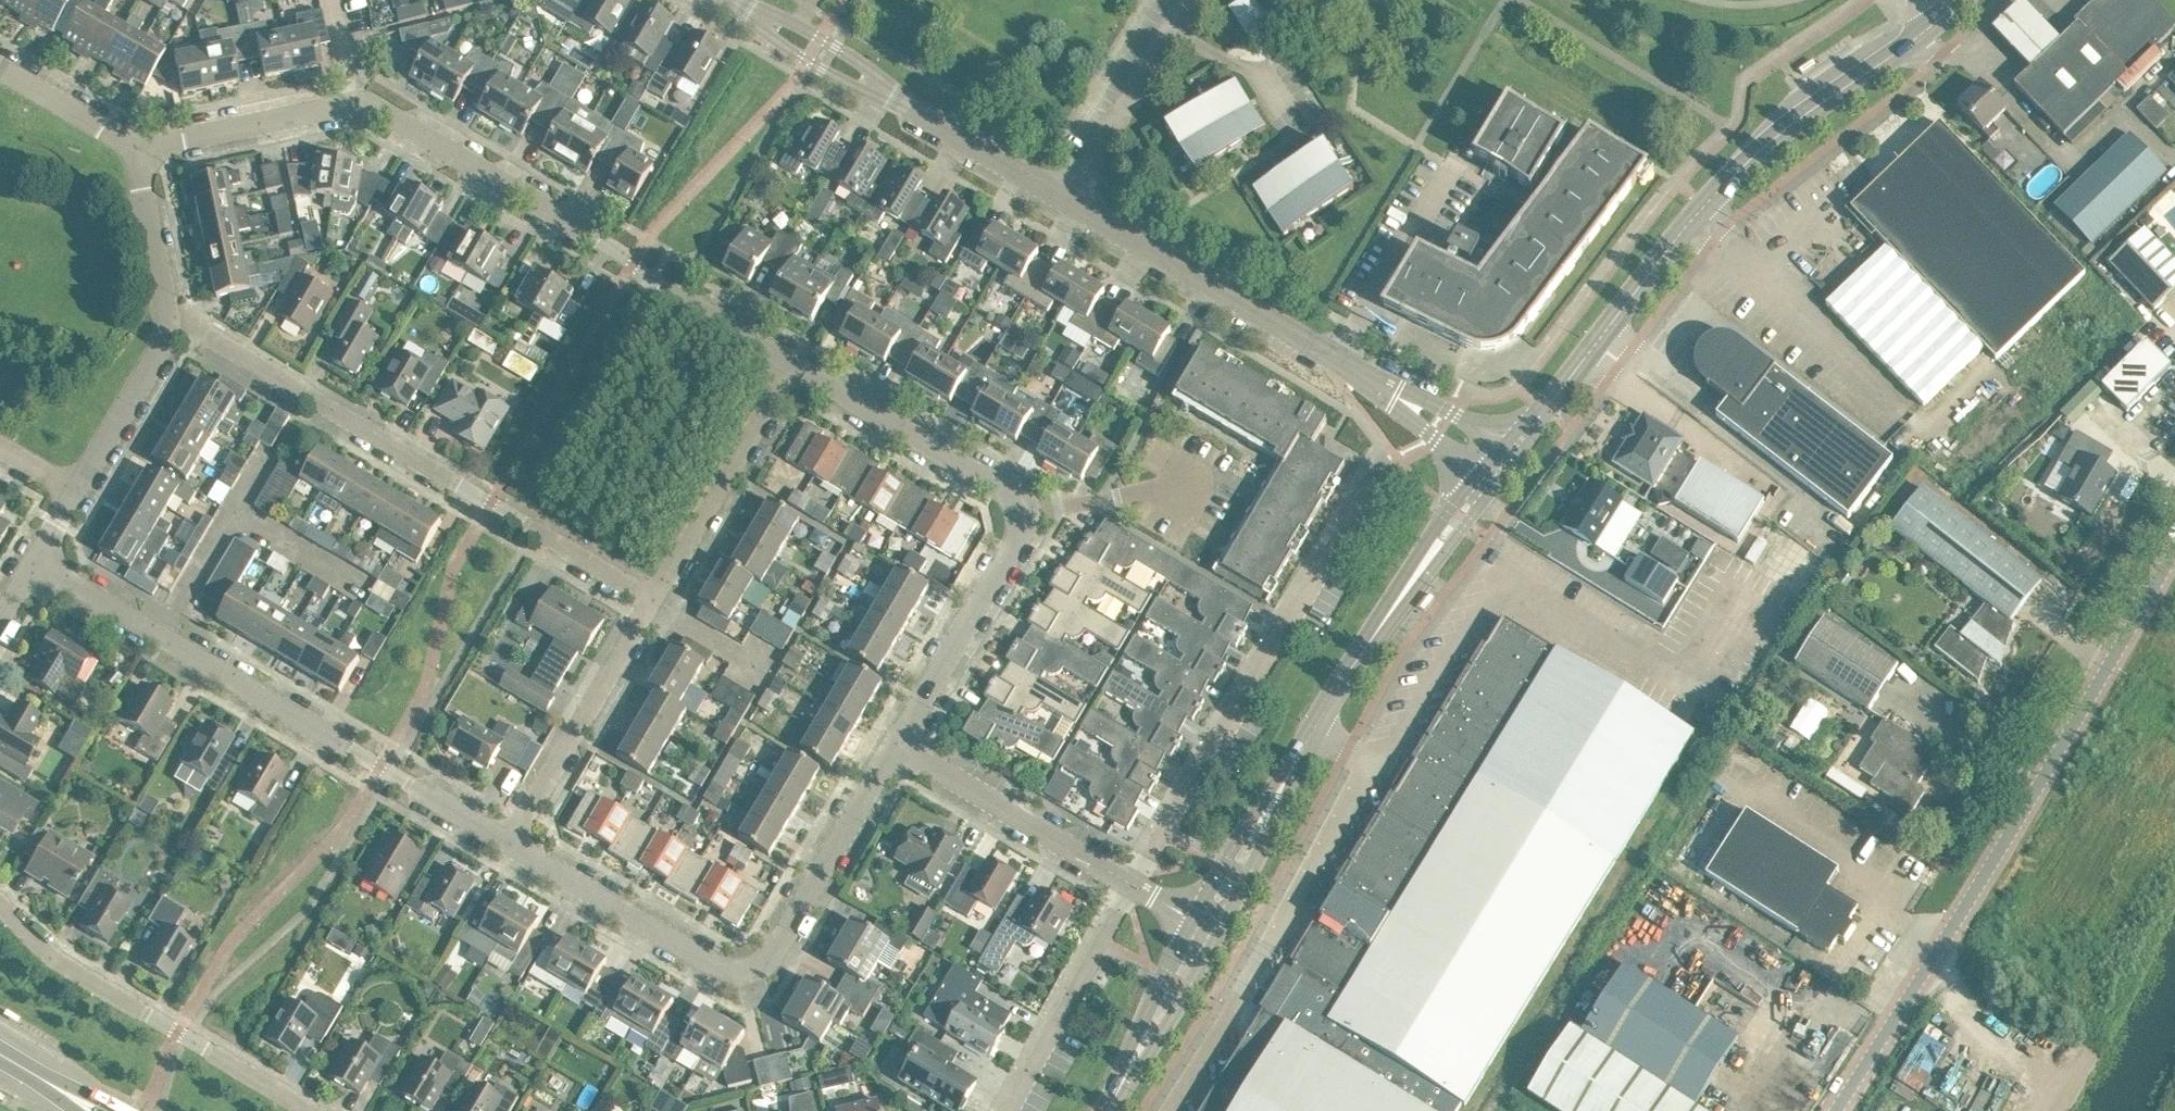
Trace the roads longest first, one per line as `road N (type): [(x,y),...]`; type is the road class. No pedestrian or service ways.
road 1 (tertiary): [(1500,463),(1698,203),(1956,0)]
road 2 (unclassified): [(1837,1110),(2174,550)]
road 3 (residential): [(651,599),(174,315)]
road 4 (residential): [(35,561),(510,845)]
road 5 (tertiary): [(1203,924),(1373,637),(1500,463)]
road 6 (residential): [(510,845),(720,966),(757,968),(895,743)]
road 7 (residential): [(793,364),(1009,493),(1021,515),(1017,541),(895,743)]
road 8 (residential): [(352,104),(372,106),(793,364)]
road 9 (unclassified): [(1500,463),(1071,202)]
road 10 (residential): [(1131,884),(1360,504)]
road 11 (residential): [(0,903),(86,979),(309,1110)]
road 12 (residential): [(510,845),(651,599)]
road 13 (residential): [(1131,884),(895,743)]
road 14 (residential): [(651,599),(793,364)]
road 15 (residential): [(1007,1110),(1131,884)]
road 16 (residential): [(1071,202),(1187,0)]
road 17 (residential): [(136,148),(352,104)]
road 18 (tertiary): [(1106,1110),(1203,924)]
road 19 (unclassified): [(1071,202),(896,100)]
road 20 (residential): [(74,491),(174,315)]
road 21 (unclassified): [(750,9),(771,36),(807,60),(848,85),(896,100)]
road 22 (unclassified): [(896,100),(835,45),(750,9)]
road 23 (residential): [(174,315),(136,148)]
road 24 (residential): [(136,148),(0,68)]

